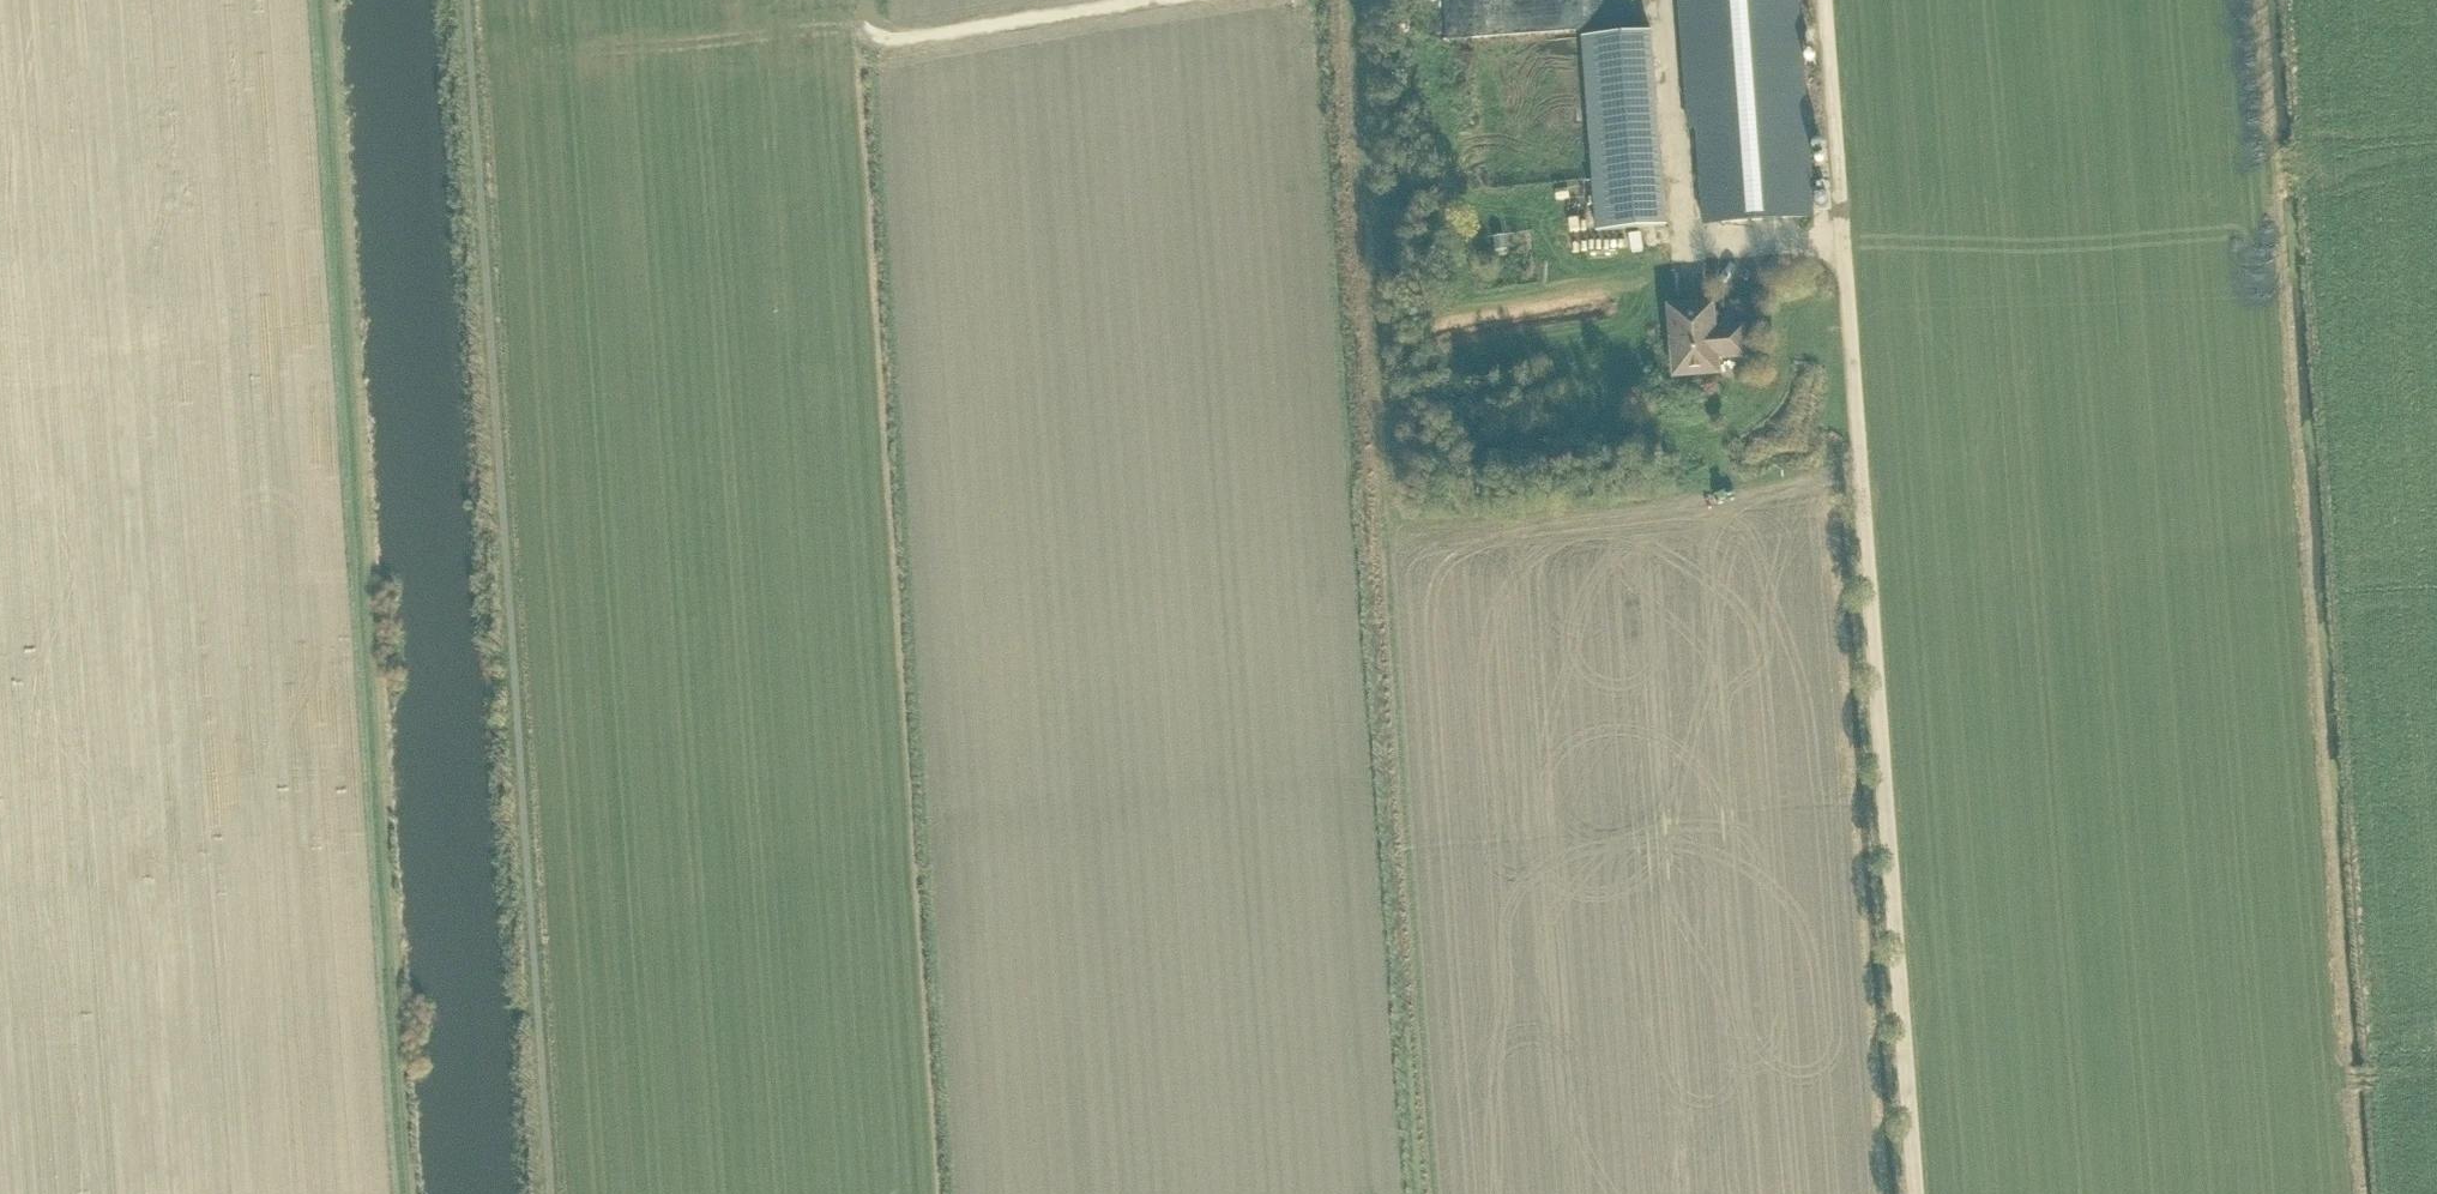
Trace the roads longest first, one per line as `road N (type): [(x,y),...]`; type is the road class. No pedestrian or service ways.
road 1 (unclassified): [(1914,1193),(1823,0)]

